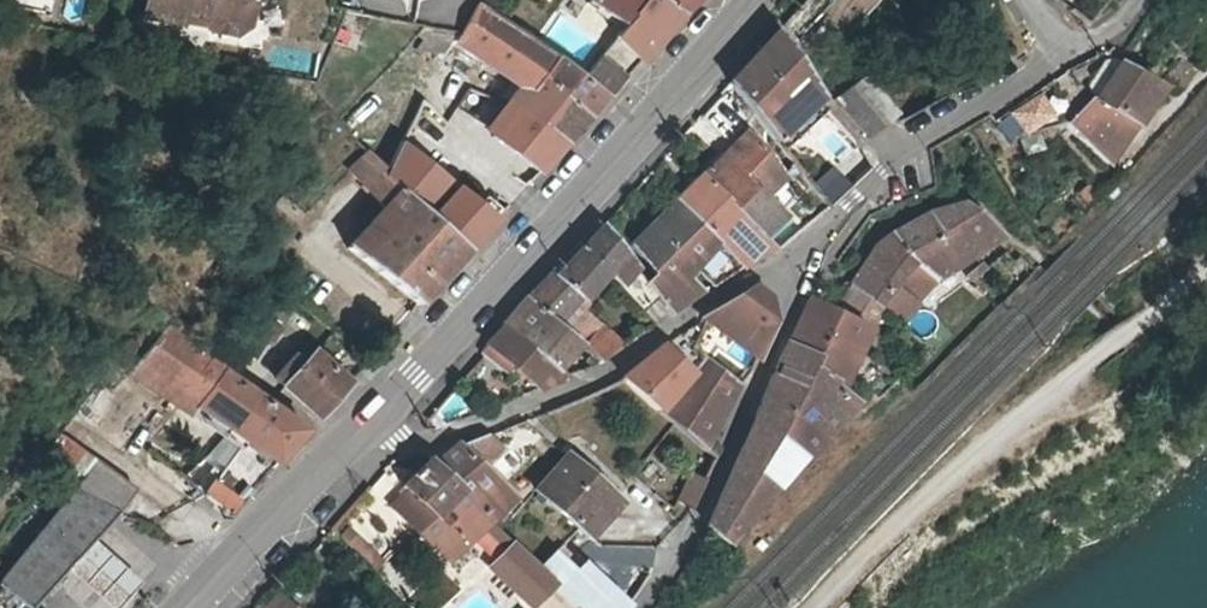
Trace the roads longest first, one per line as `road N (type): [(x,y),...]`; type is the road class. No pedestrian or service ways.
road 1 (primary): [(362,430),(614,163),(755,0)]
road 2 (residential): [(362,430),(423,445),(506,414),(606,372),(680,319),(801,254)]
road 3 (residential): [(801,254),(784,321),(698,518),(641,607)]
road 4 (residential): [(801,254),(900,148),(1059,58)]
road 5 (track): [(817,607),(1006,426)]
road 6 (track): [(1006,426),(1206,269)]
road 7 (primary): [(187,607),(362,430)]
road 8 (track): [(1085,310),(1113,328),(1137,384),(1041,430),(1006,426)]

